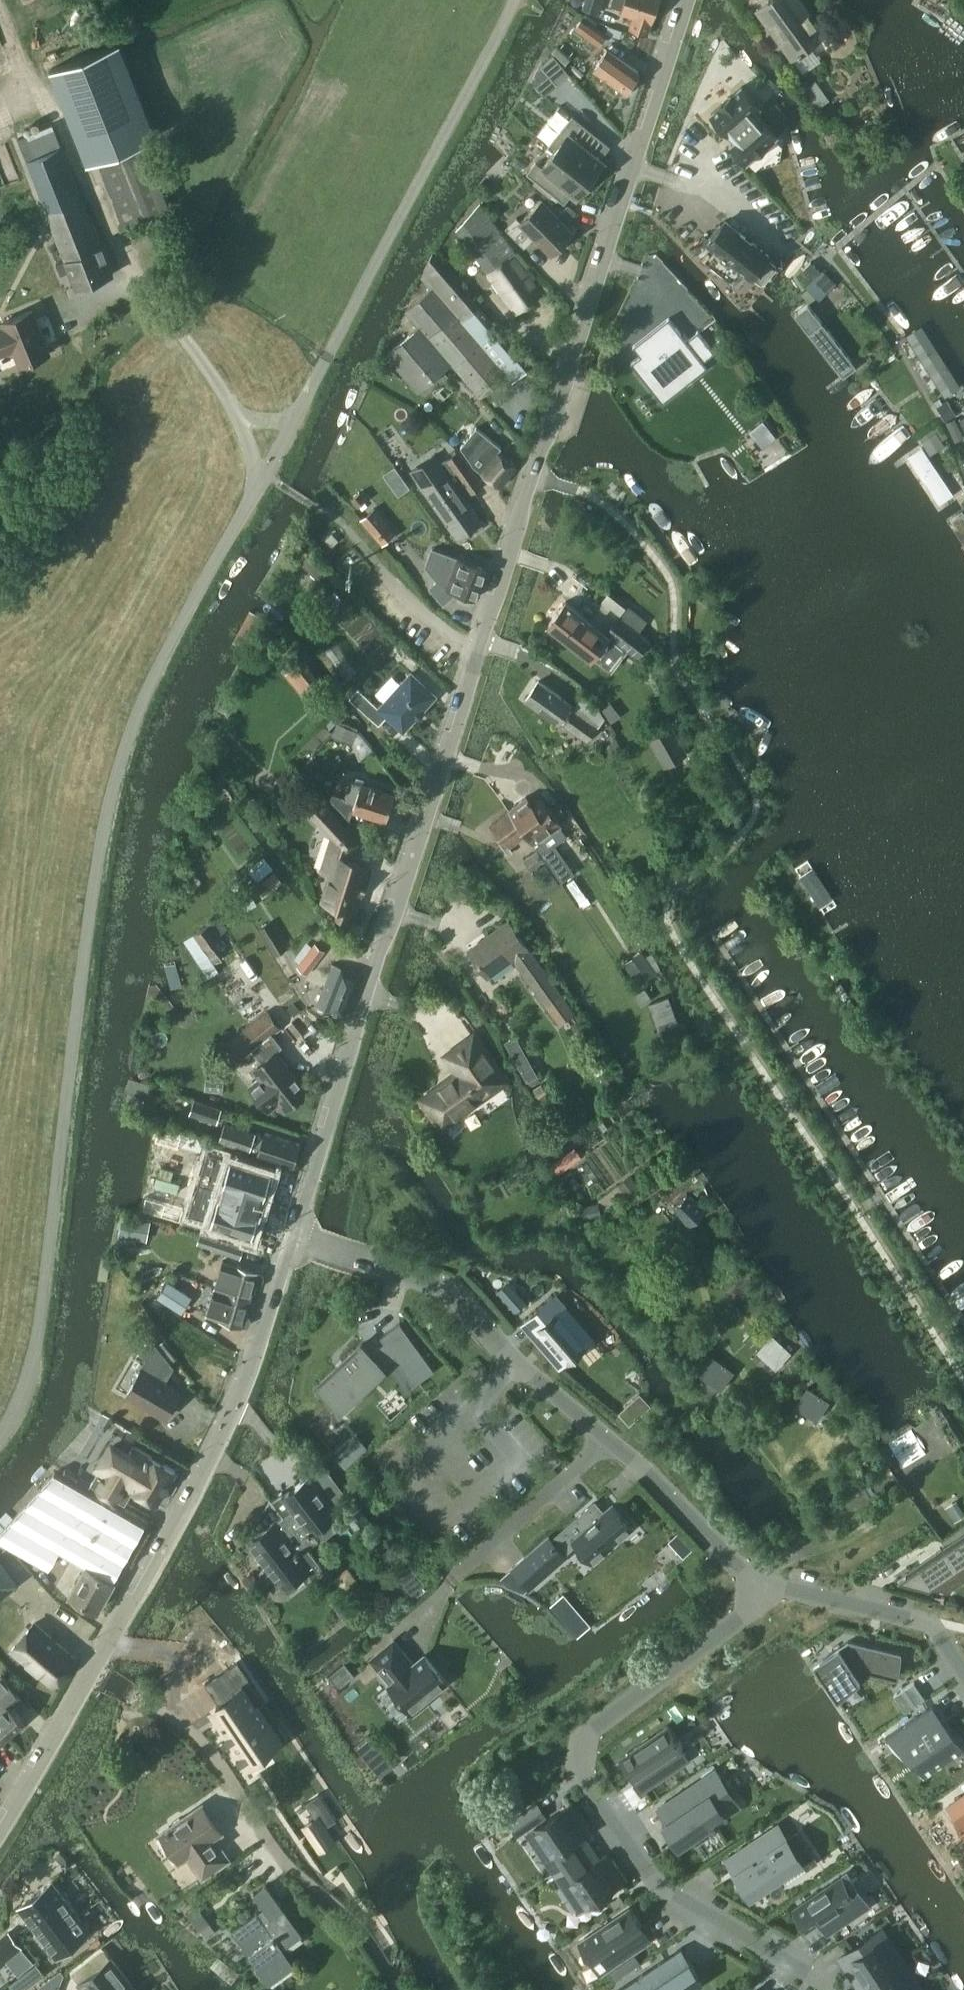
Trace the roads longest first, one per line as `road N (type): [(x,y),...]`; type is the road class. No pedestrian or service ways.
road 1 (residential): [(291,1238),(685,0)]
road 2 (residential): [(0,1835),(241,1398),(291,1238)]
road 3 (residential): [(830,1989),(820,1975),(656,1877),(579,1755),(593,1729),(740,1620),(767,1587)]
road 4 (residential): [(753,1575),(514,1359),(450,1289),(291,1238)]
road 5 (residential): [(767,1587),(927,1620),(963,1675)]
road 6 (residential): [(753,1575),(860,1491)]

